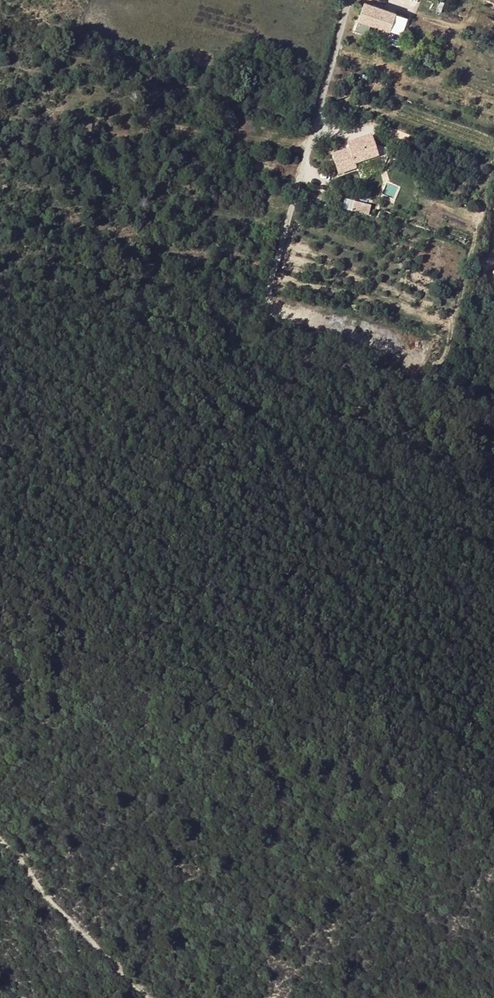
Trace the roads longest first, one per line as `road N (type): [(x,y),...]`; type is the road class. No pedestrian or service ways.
road 1 (track): [(149,997),(0,841)]

